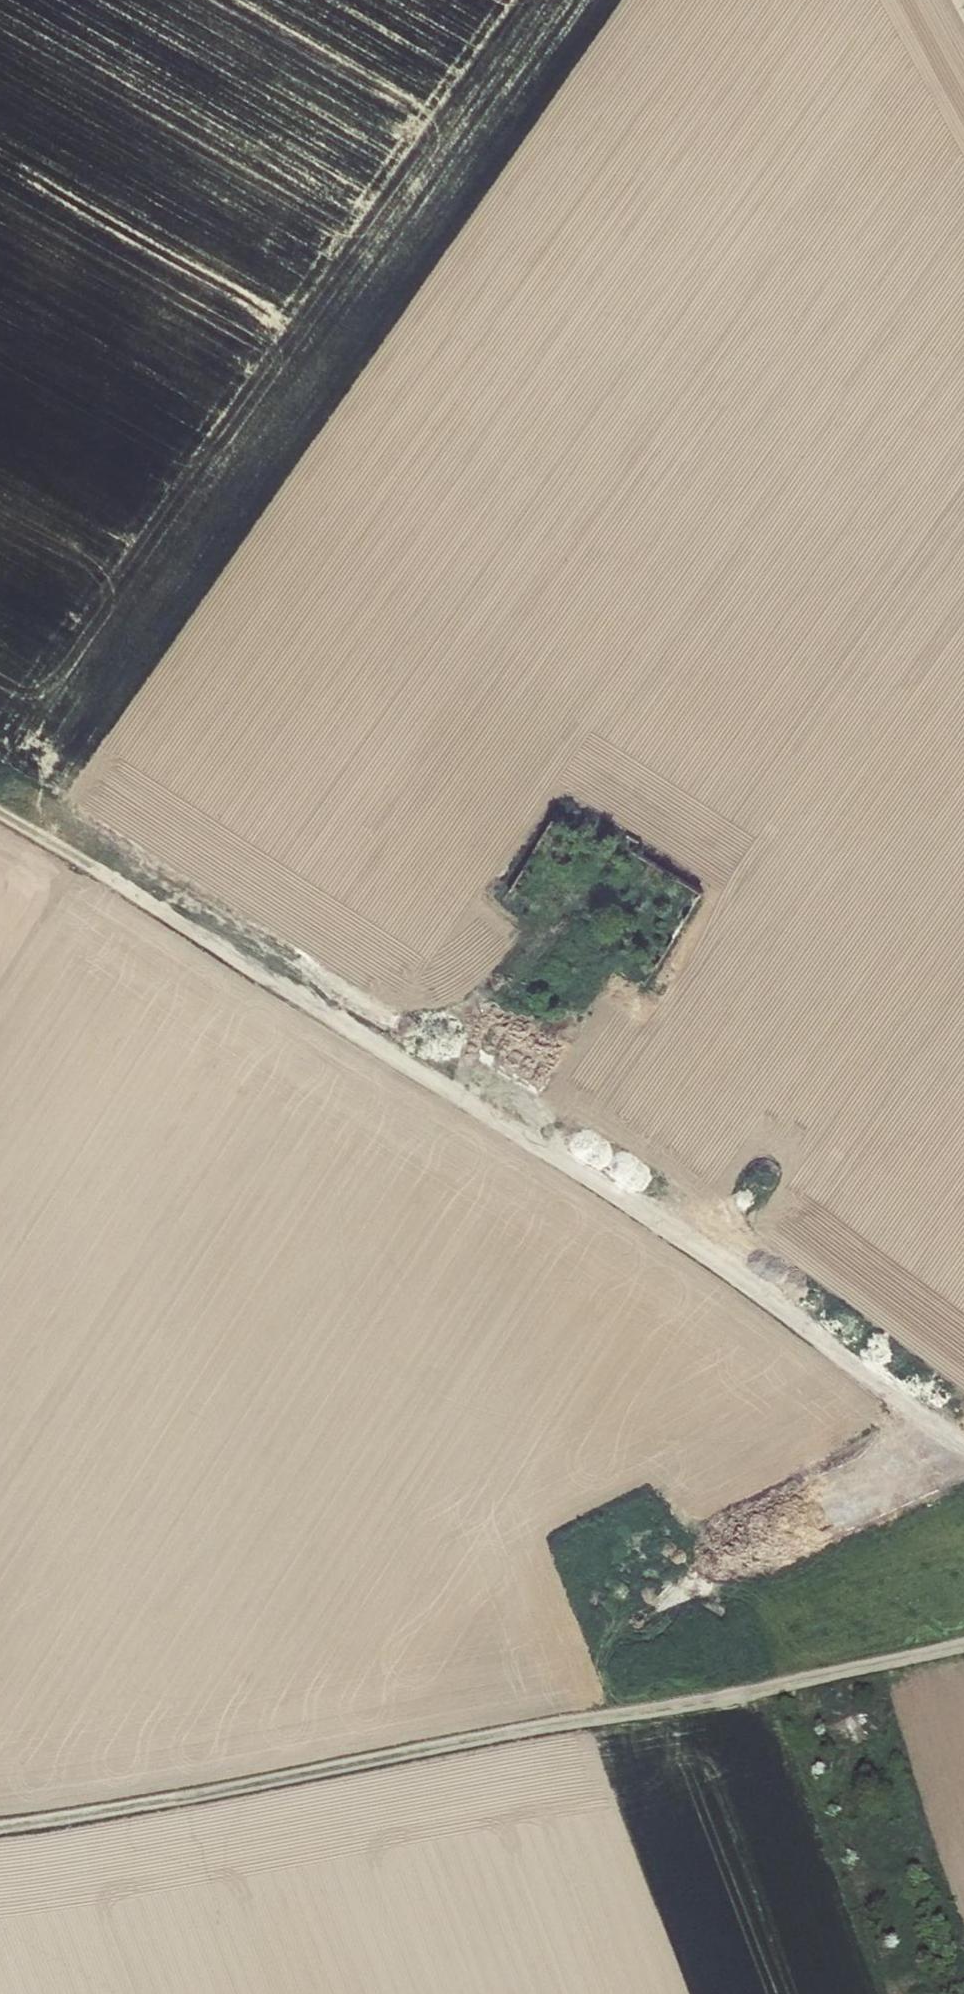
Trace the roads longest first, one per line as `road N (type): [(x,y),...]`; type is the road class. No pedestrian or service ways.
road 1 (track): [(963,1441),(671,1224),(0,804)]
road 2 (track): [(0,1828),(857,1680),(963,1652)]

